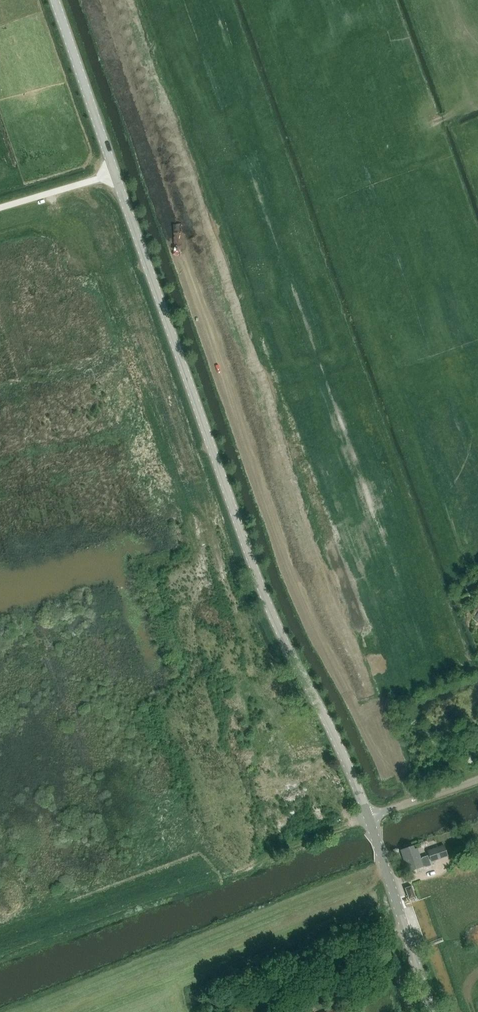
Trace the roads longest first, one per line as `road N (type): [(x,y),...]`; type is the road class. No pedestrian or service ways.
road 1 (tertiary): [(369,814),(262,593),(114,173)]
road 2 (tertiary): [(437,1011),(369,814)]
road 3 (tertiary): [(114,173),(55,0)]

